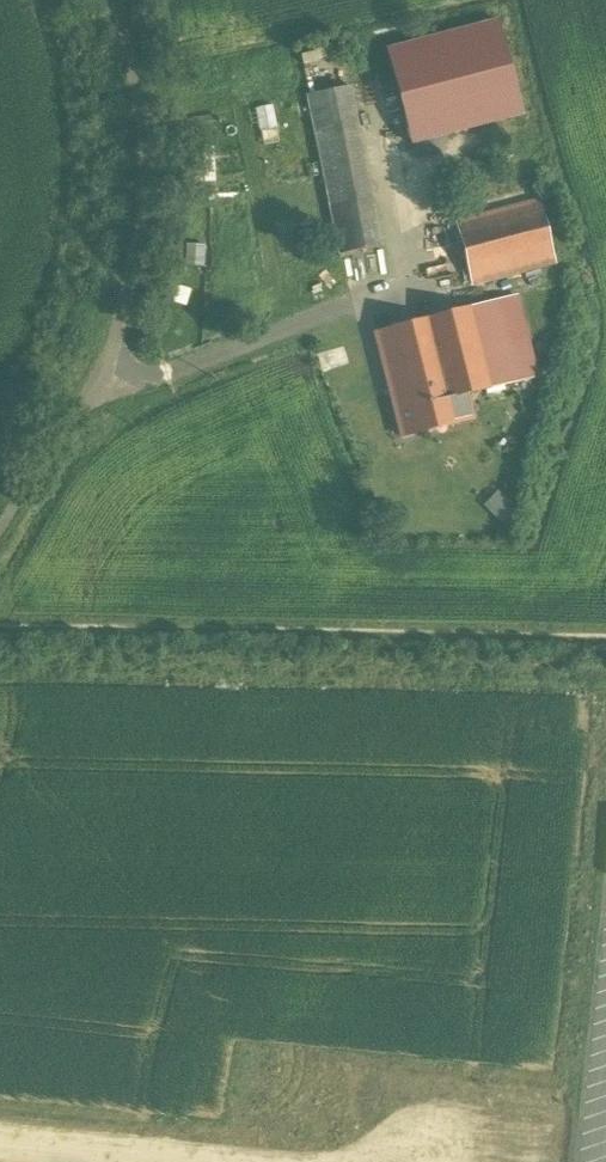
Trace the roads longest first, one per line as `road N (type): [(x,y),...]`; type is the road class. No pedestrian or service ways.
road 1 (residential): [(116,0),(143,128),(144,192),(111,352),(71,419)]

